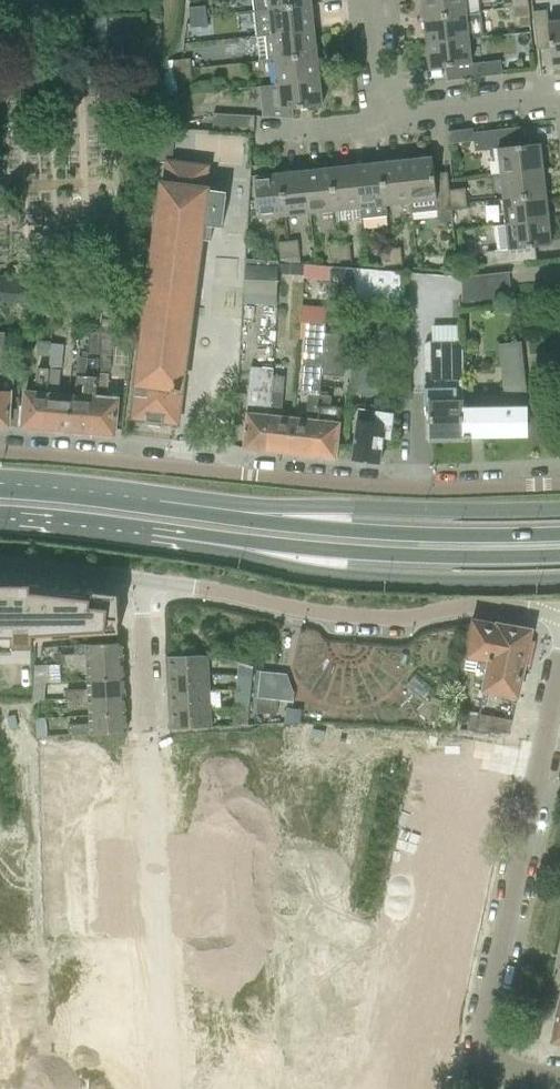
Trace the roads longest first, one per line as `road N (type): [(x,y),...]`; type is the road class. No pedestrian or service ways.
road 1 (residential): [(0,563),(215,589),(345,617),(487,606),(559,619)]
road 2 (residential): [(559,485),(352,485),(0,458)]
road 3 (residential): [(481,1058),(559,668)]
road 4 (primary): [(223,546),(353,576),(559,579)]
road 5 (primary): [(223,546),(559,559)]
road 6 (primary): [(559,533),(350,530),(236,513)]
road 7 (primary): [(559,509),(236,513)]
road 8 (primary): [(236,513),(0,485)]
road 9 (primary): [(0,519),(223,546)]
road 10 (residential): [(401,123),(559,103)]
road 11 (residential): [(277,139),(401,123)]
road 12 (residential): [(401,123),(387,0)]

